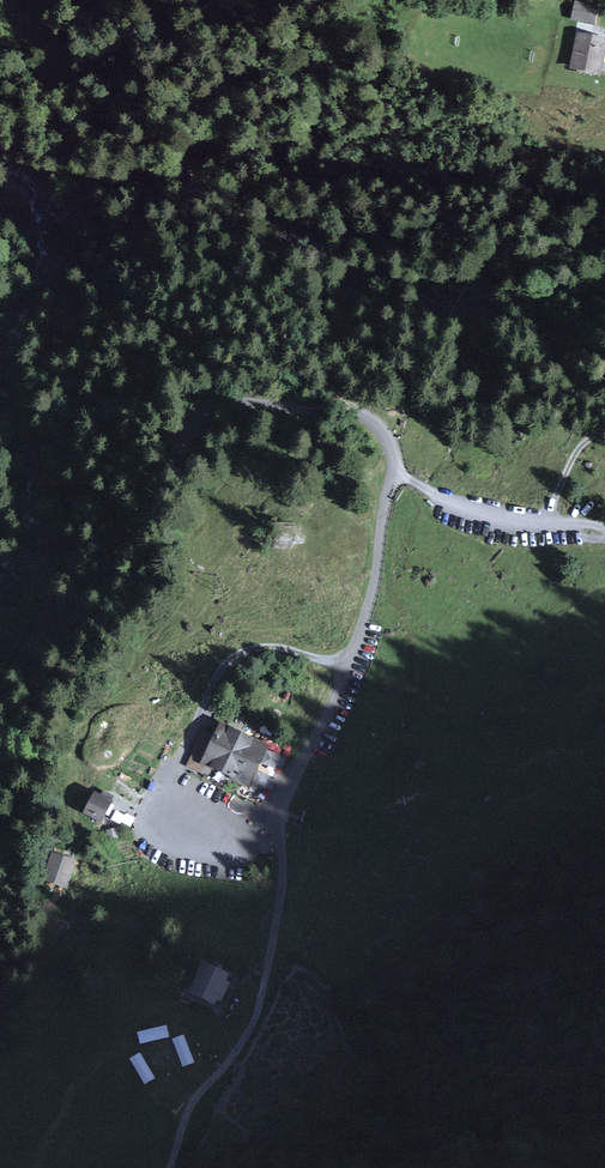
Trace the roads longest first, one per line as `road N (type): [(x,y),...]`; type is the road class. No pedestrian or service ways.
road 1 (unclassified): [(281,813),(374,588),(393,466),(385,438),(362,416),(250,402),(215,406),(193,426),(89,595),(0,648)]
road 2 (track): [(360,415),(317,372),(277,354),(258,326),(194,296),(165,314),(142,352),(132,353),(142,248),(182,226),(215,231),(231,220),(210,166),(90,129),(61,133),(63,154),(0,156)]
road 3 (track): [(171,1167),(197,1097),(239,1047),(258,1006),(279,915),(281,813)]
road 4 (track): [(604,535),(502,521),(392,473)]

